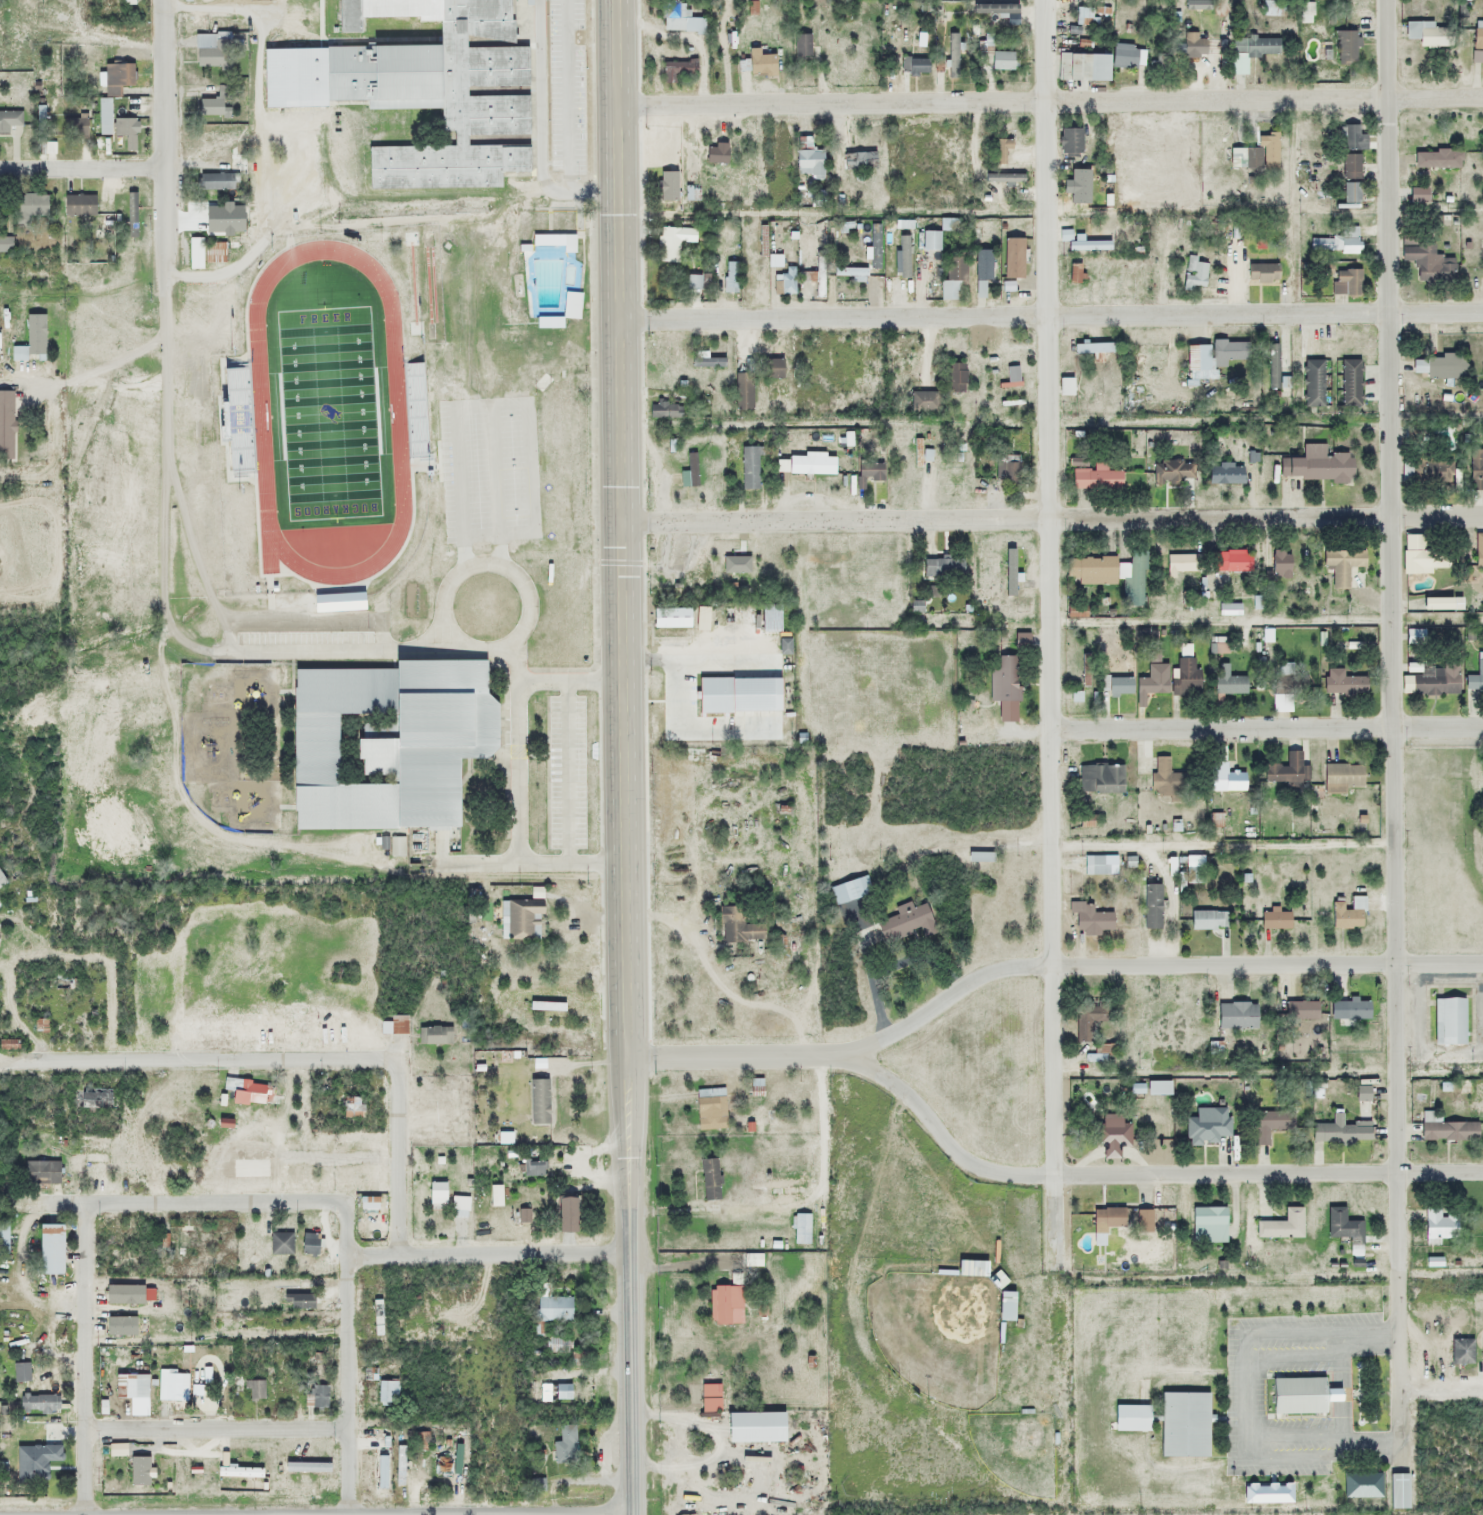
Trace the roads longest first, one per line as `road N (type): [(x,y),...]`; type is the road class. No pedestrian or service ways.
road 1 (primary): [(632,1512),(618,0)]
road 2 (residential): [(1387,0),(1400,1470)]
road 3 (residential): [(1053,1259),(1044,0)]
road 4 (residential): [(621,320),(1482,312)]
road 5 (residential): [(623,522),(1482,518)]
road 6 (residential): [(619,103),(1388,96)]
road 7 (residential): [(1482,1170),(1005,1175),(958,1157),(896,1086),(834,1056)]
road 8 (residential): [(1482,962),(1021,966),(977,979),(901,1030),(834,1056)]
road 9 (residential): [(632,1512),(82,1514)]
road 10 (residential): [(1482,728),(1049,729)]
road 11 (residential): [(391,1063),(31,1060)]
road 12 (residential): [(43,1201),(326,1203),(345,1219),(345,1257)]
road 13 (residential): [(82,1514),(85,1201)]
road 14 (residential): [(345,1257),(629,1253)]
road 15 (residential): [(162,276),(161,0)]
road 16 (residential): [(83,1429),(345,1430)]
road 17 (residential): [(346,1514),(345,1257)]
road 18 (residential): [(834,1056),(628,1057)]
road 19 (residential): [(397,1257),(391,1063)]
road 20 (residential): [(0,168),(162,167)]

